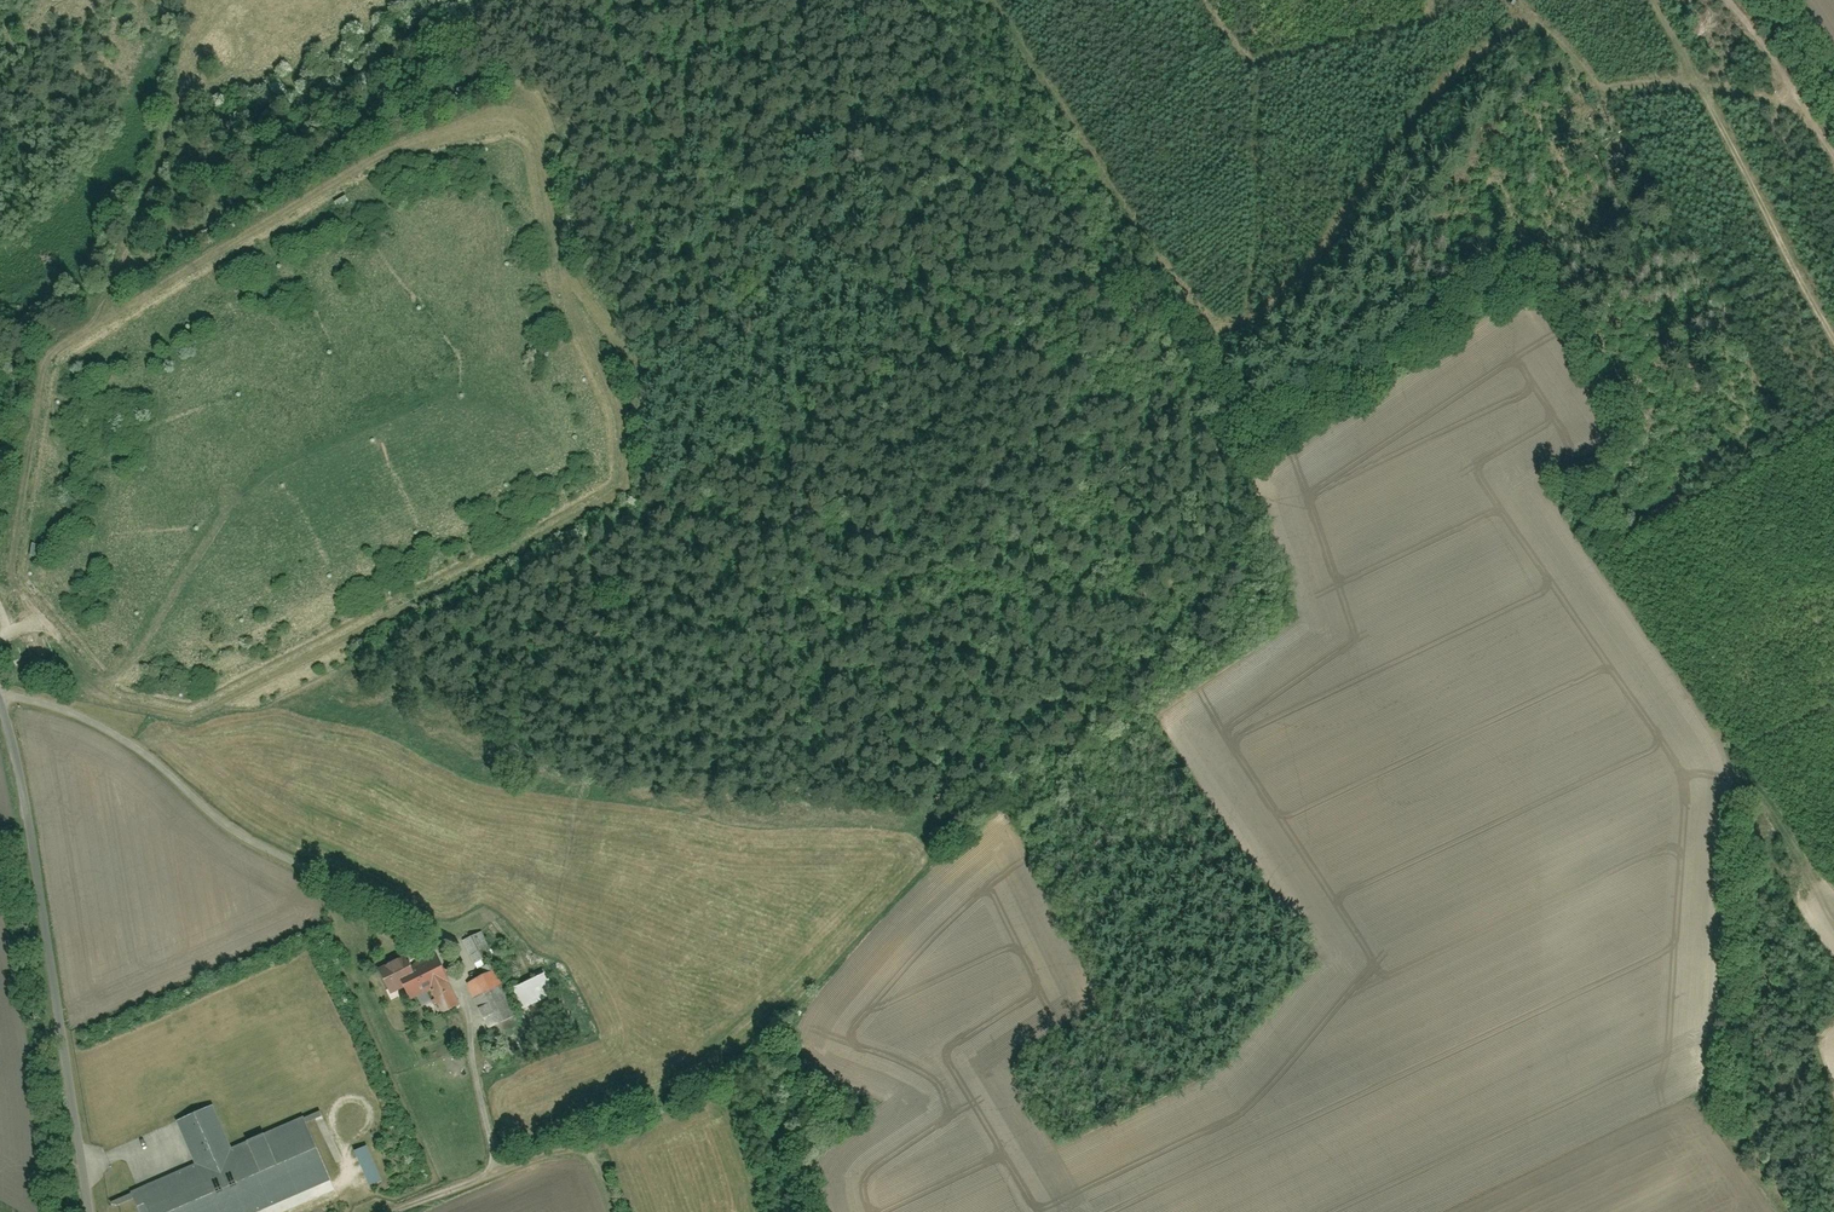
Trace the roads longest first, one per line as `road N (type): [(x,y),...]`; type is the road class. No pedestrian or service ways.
road 1 (track): [(1699,83),(1629,84),(1536,30),(1508,32),(1433,96),(1327,242),(1242,317),(1216,322),(1191,309),(994,0)]
road 2 (track): [(412,1211),(483,1183),(495,1163),(474,1017),(440,932),(231,833),(151,759),(94,725),(0,694)]
road 3 (unclassified): [(90,1211),(26,795),(0,699)]
road 4 (track): [(1833,334),(1656,0)]

